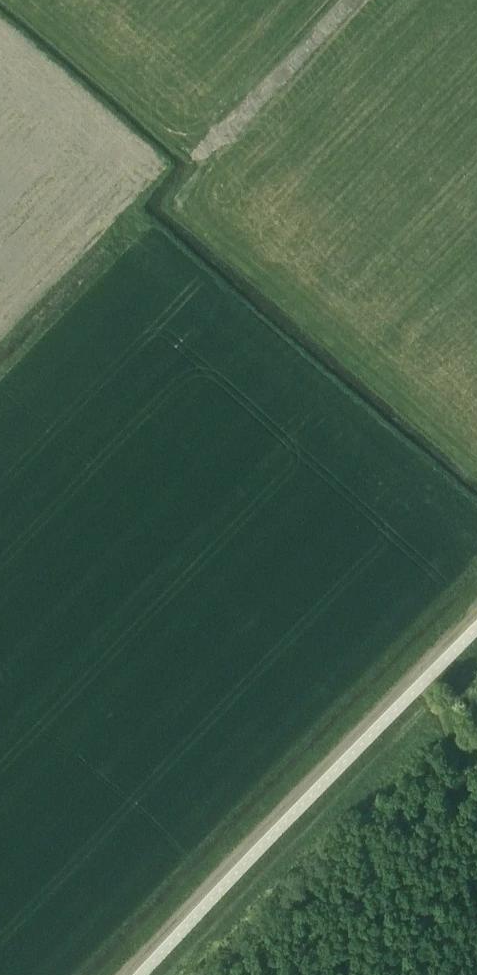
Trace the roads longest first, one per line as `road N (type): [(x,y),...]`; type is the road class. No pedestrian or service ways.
road 1 (track): [(124,974),(476,611)]

